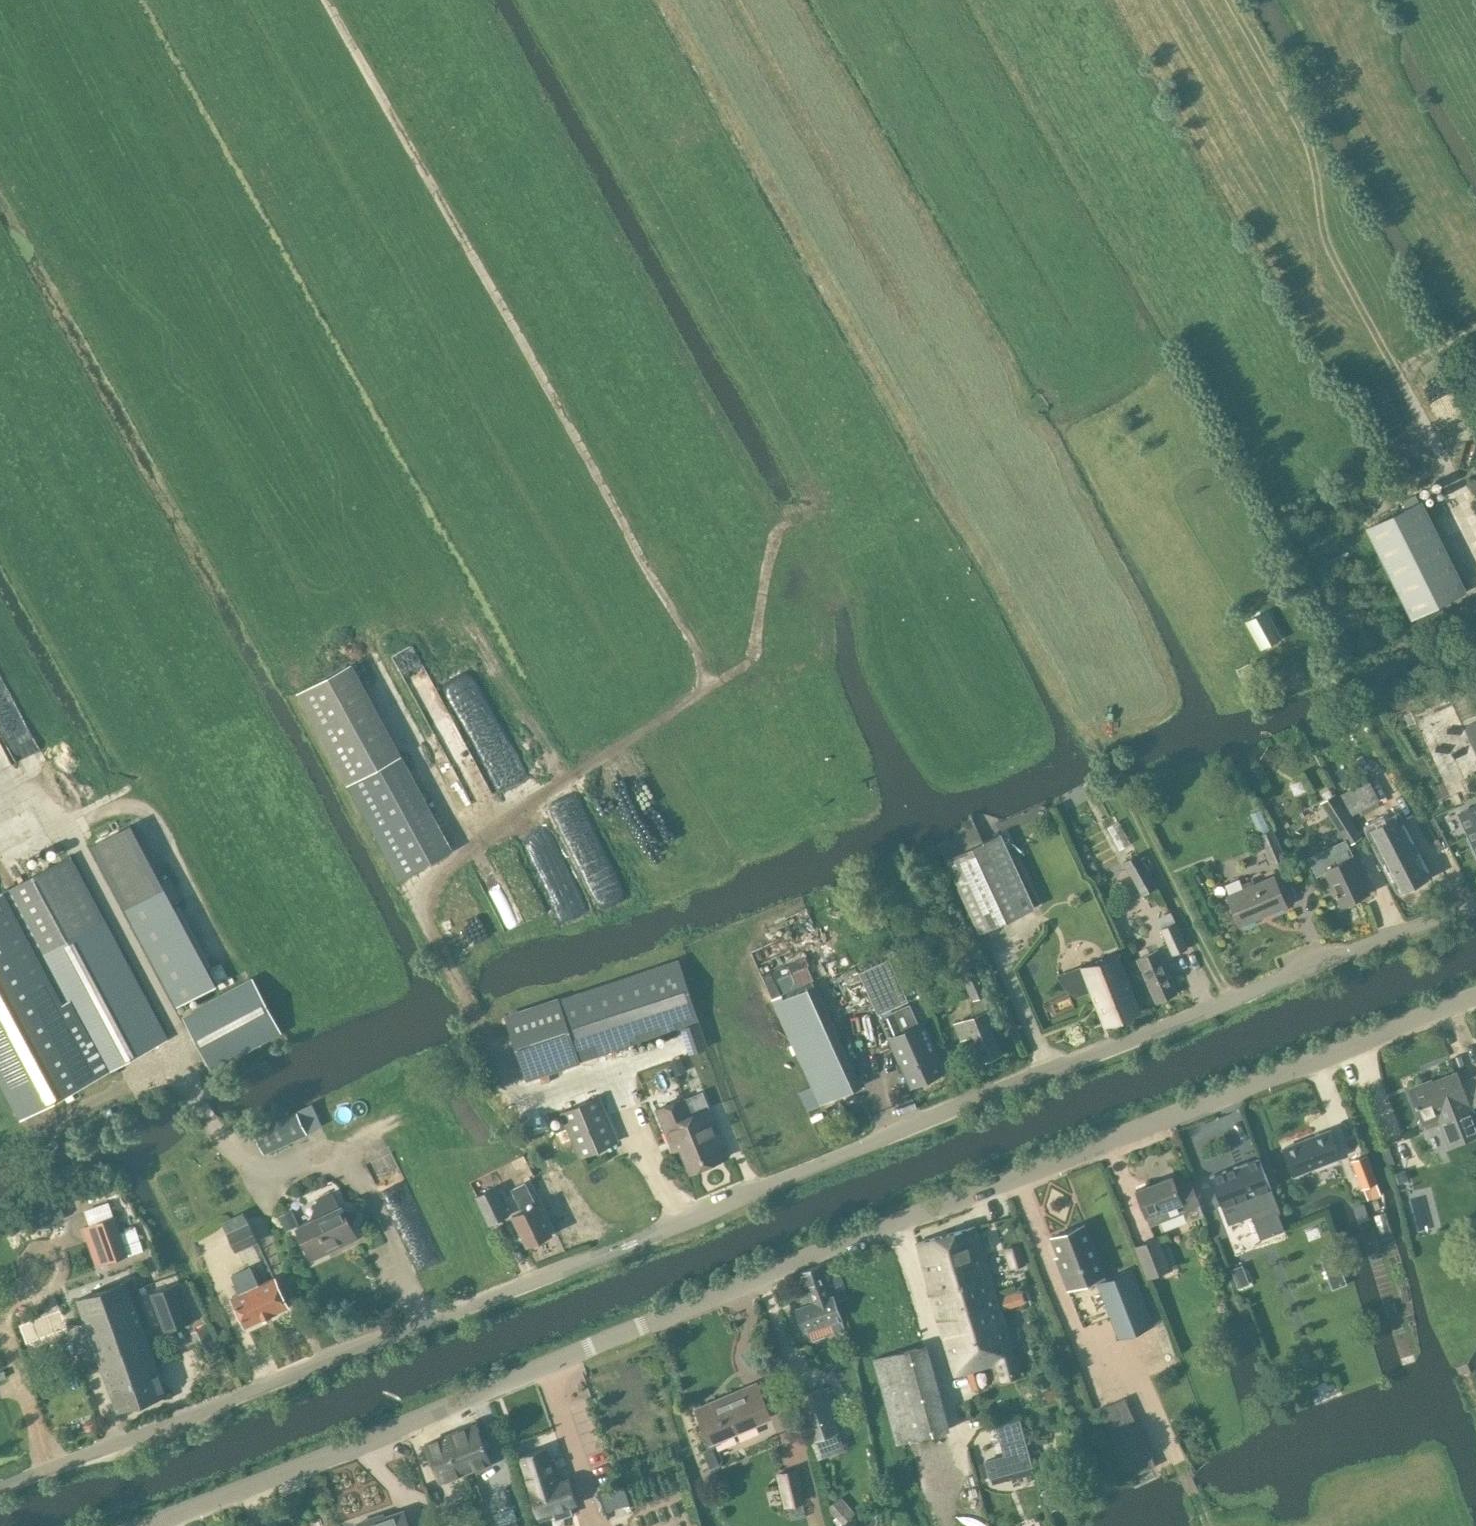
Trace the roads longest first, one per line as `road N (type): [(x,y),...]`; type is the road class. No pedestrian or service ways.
road 1 (unclassified): [(0,1488),(1475,906)]
road 2 (tertiary): [(157,1525),(1475,1006)]
road 3 (track): [(487,1037),(414,888),(714,685),(324,0)]
road 4 (track): [(1475,518),(1320,257),(1321,124),(1250,0)]
road 5 (track): [(221,1144),(190,1085),(185,1049),(71,833),(0,860)]

